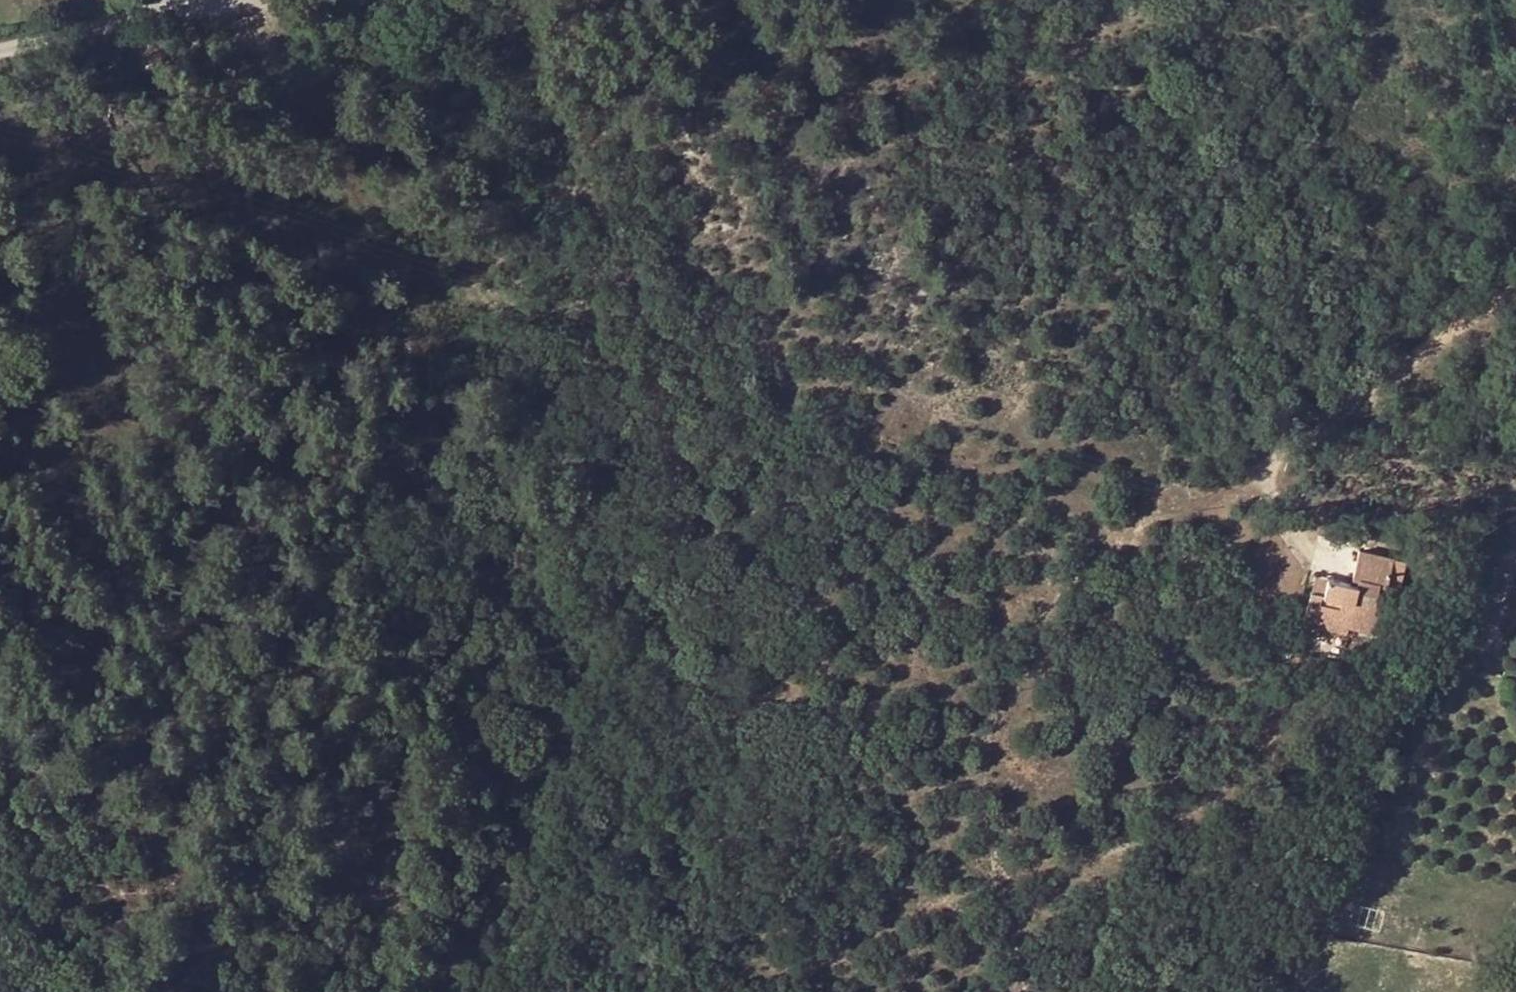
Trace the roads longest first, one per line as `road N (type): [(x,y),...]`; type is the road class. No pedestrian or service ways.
road 1 (unclassified): [(0,43),(279,0)]

